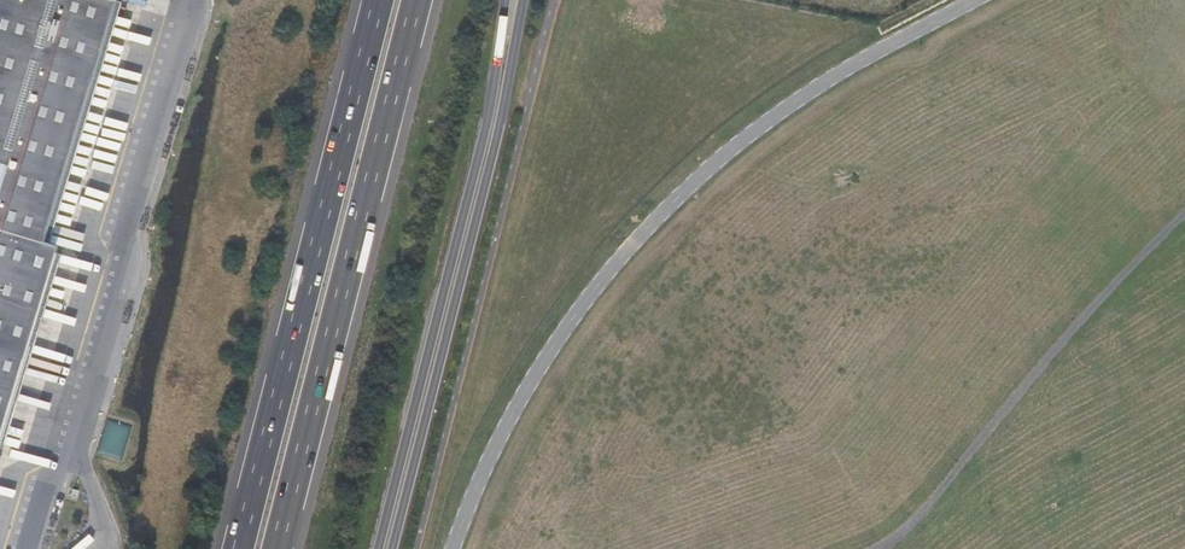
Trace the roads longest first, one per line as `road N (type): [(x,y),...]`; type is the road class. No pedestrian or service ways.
road 1 (motorway): [(278,548),(419,0)]
road 2 (motorway): [(377,0),(237,548)]
road 3 (secondary): [(392,548),(491,160),(523,0)]
road 4 (secondary): [(506,0),(492,102),(379,548)]
road 5 (track): [(876,548),(906,527),(1101,296),(1184,211)]

